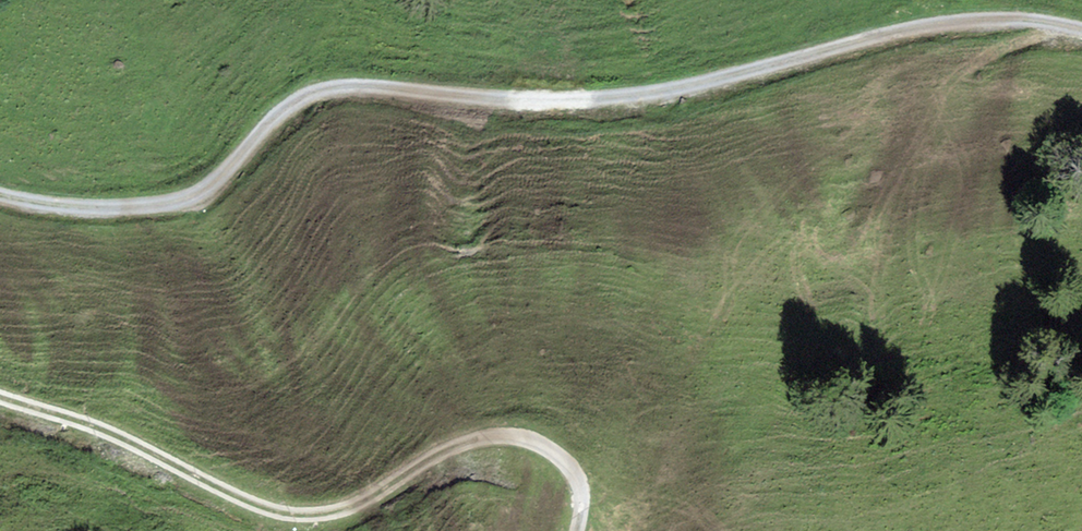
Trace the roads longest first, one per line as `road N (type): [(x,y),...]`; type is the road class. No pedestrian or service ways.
road 1 (track): [(0,196),(73,208),(196,199),(284,110),(319,92),(571,100),(667,94),(922,25),(1008,19),(1081,30)]
road 2 (track): [(0,391),(116,435),(240,502),(289,516),(342,514),(477,436),(523,436),(562,457),(583,494),(574,530)]

